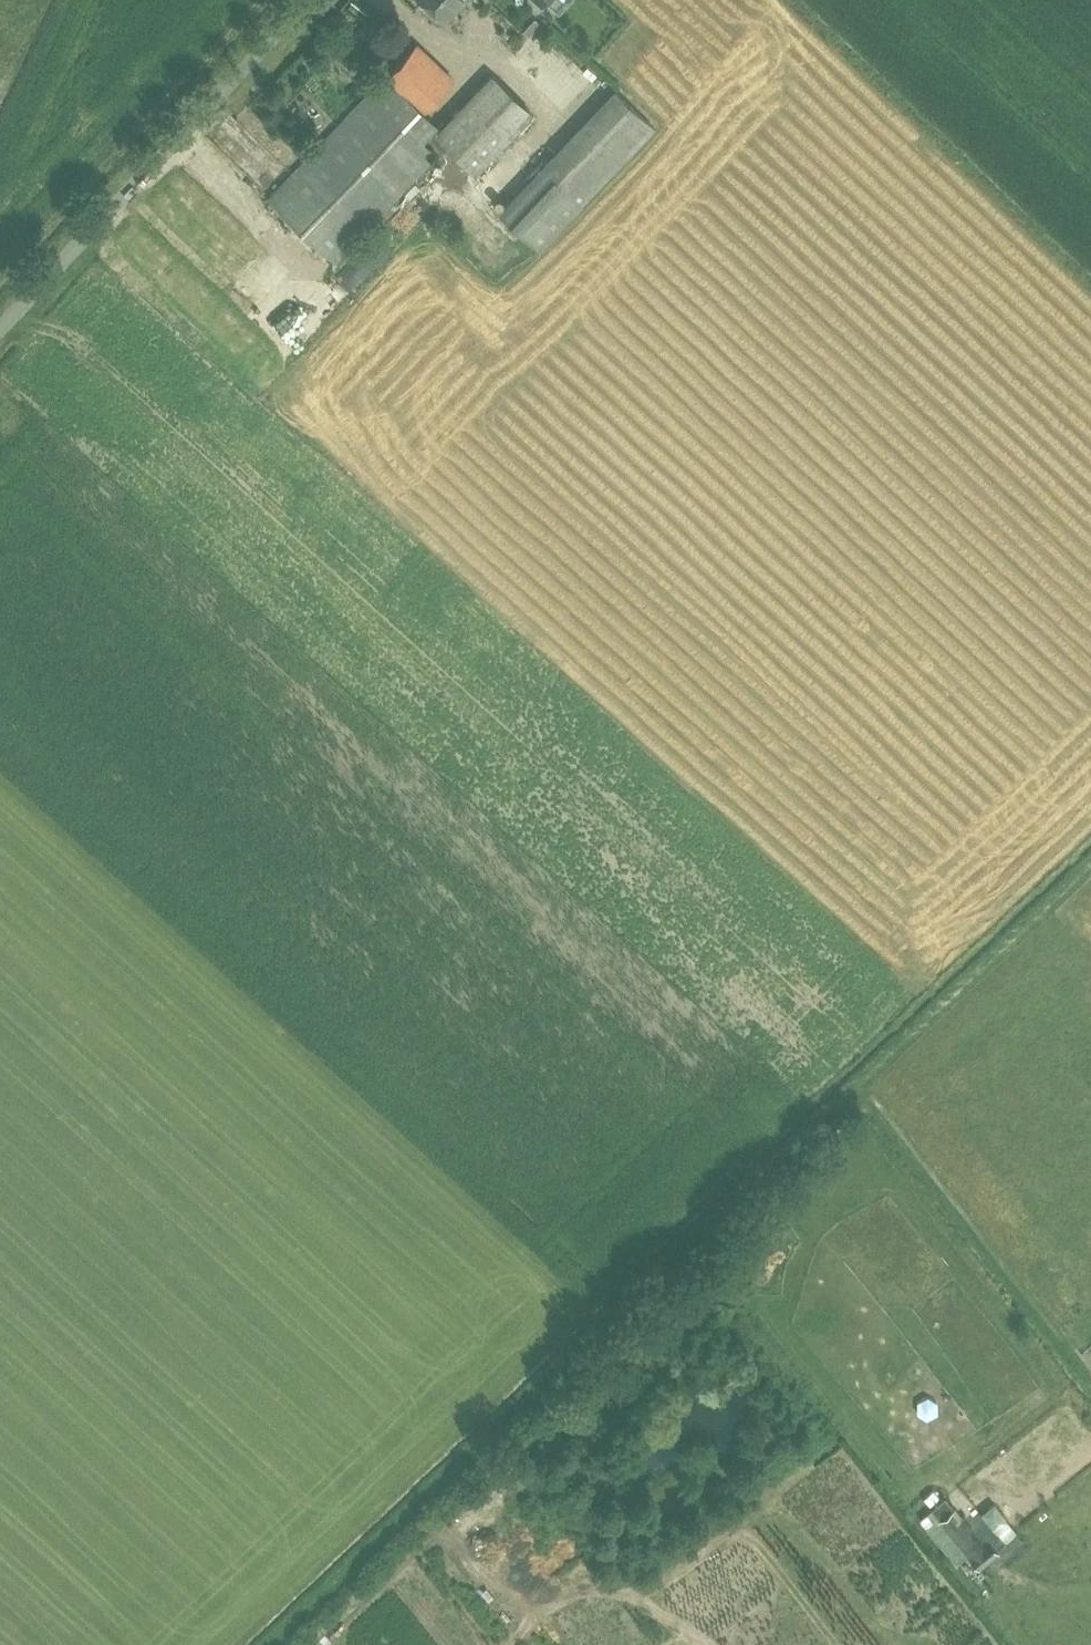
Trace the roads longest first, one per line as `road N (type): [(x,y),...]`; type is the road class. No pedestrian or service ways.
road 1 (unclassified): [(0,330),(310,0)]

